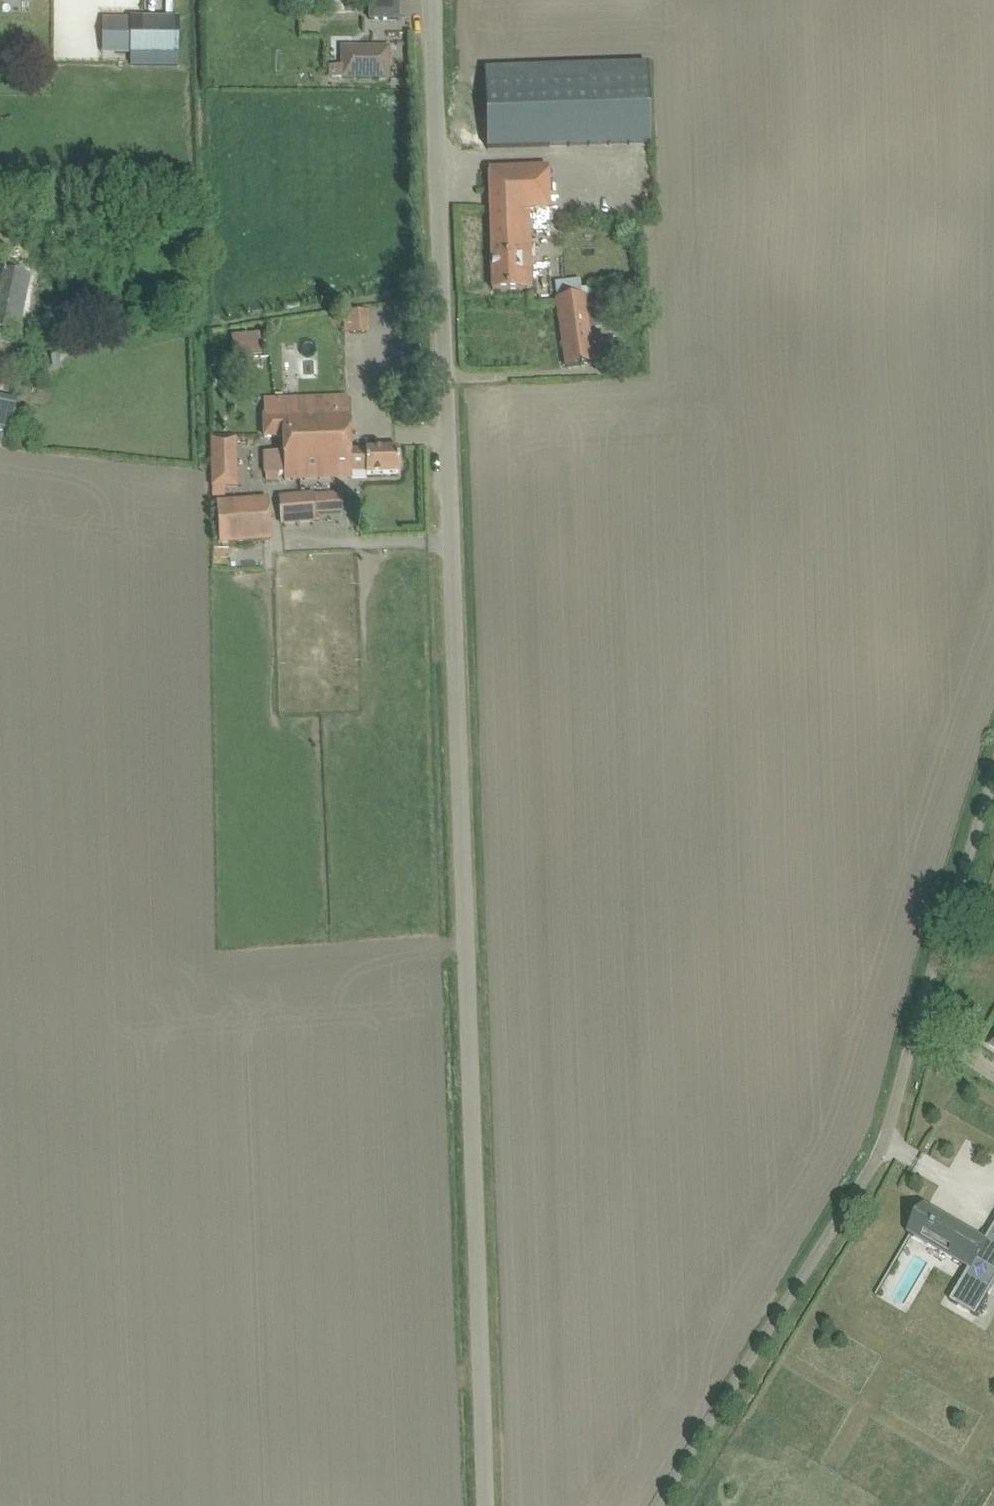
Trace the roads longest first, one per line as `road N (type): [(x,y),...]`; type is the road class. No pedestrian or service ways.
road 1 (unclassified): [(486,1505),(431,0)]
road 2 (unclassified): [(657,1505),(884,1142),(993,773)]

